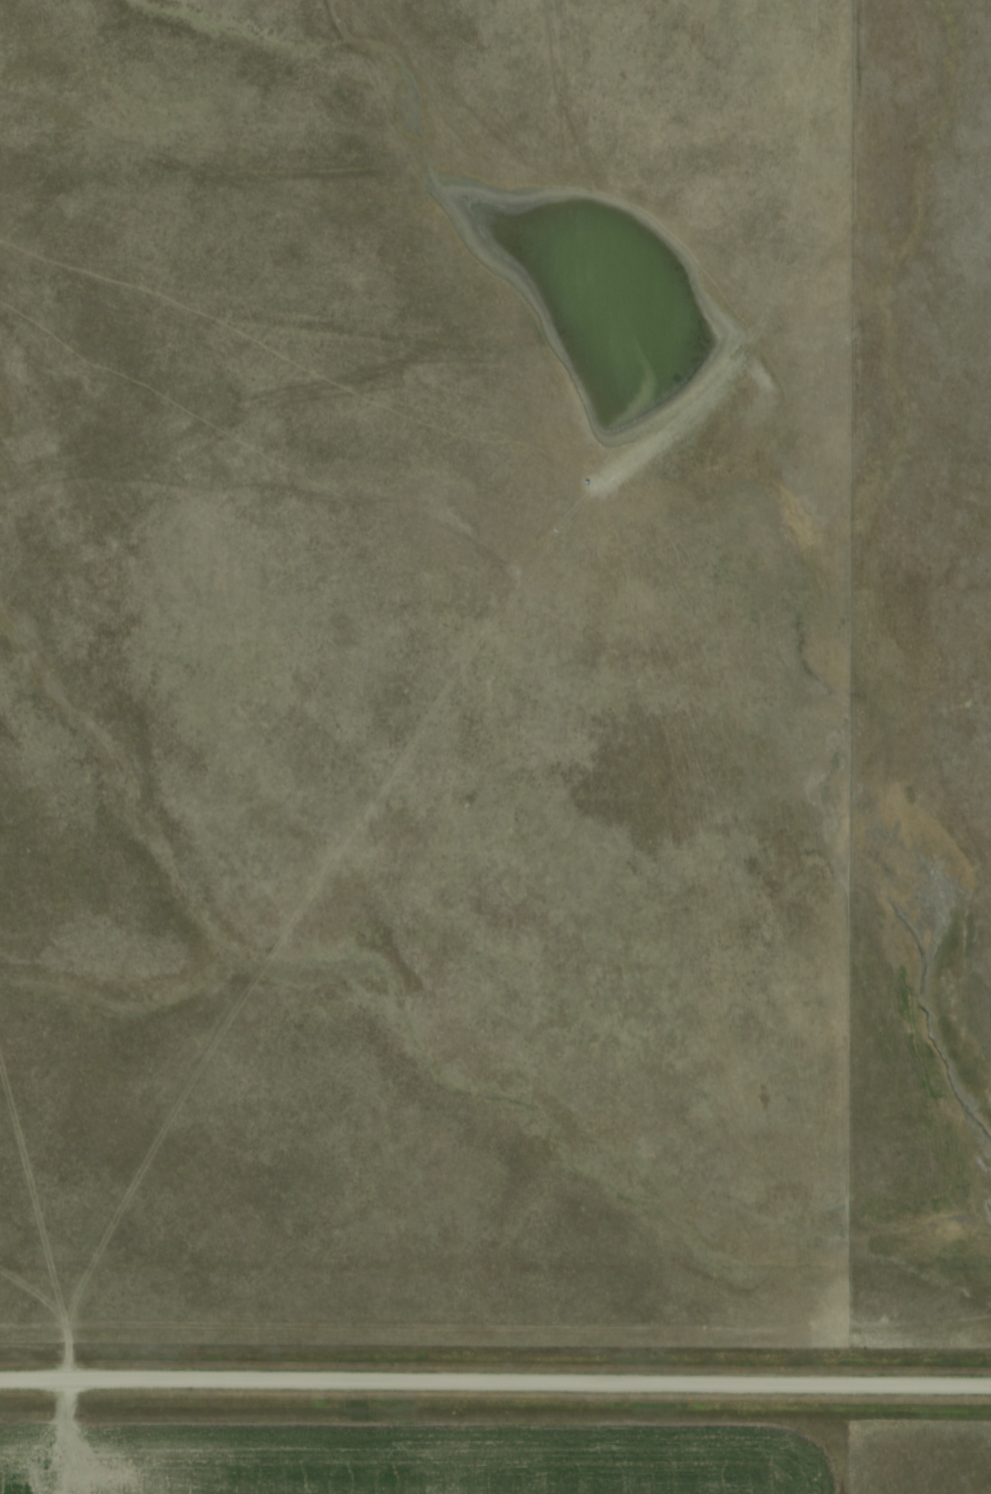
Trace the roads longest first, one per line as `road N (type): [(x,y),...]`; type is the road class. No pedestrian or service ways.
road 1 (residential): [(0,1385),(990,1390)]

